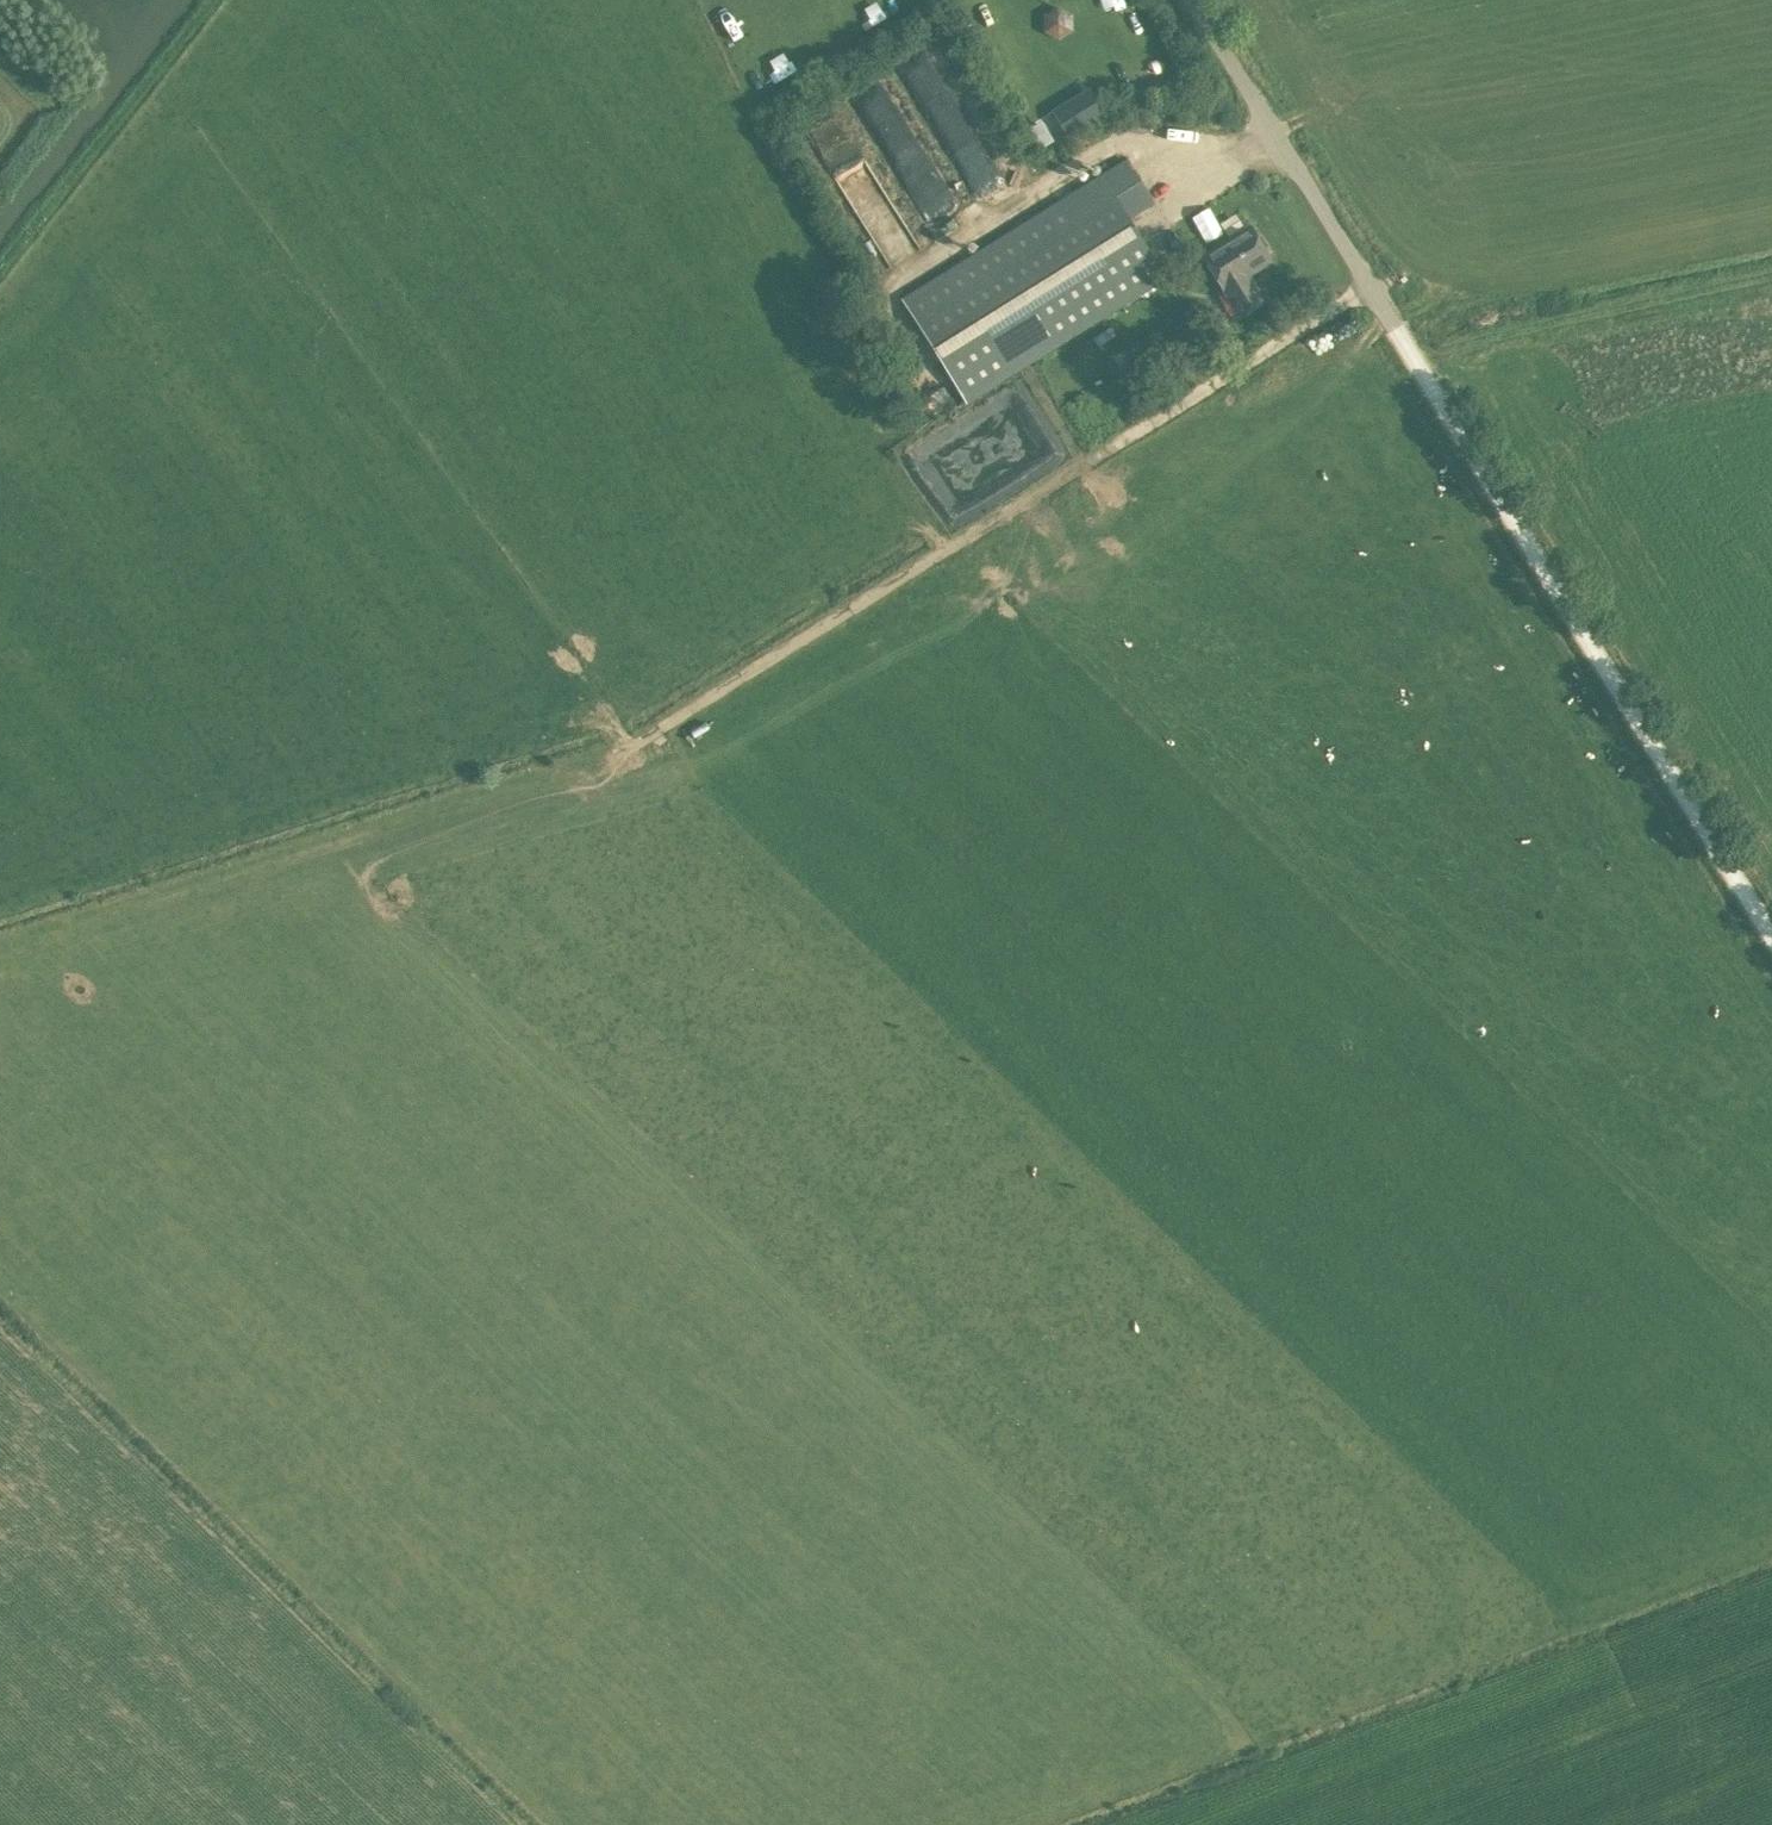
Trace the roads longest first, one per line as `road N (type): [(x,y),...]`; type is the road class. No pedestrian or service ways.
road 1 (unclassified): [(1771,929),(1191,0)]
road 2 (track): [(1413,357),(1771,276)]

